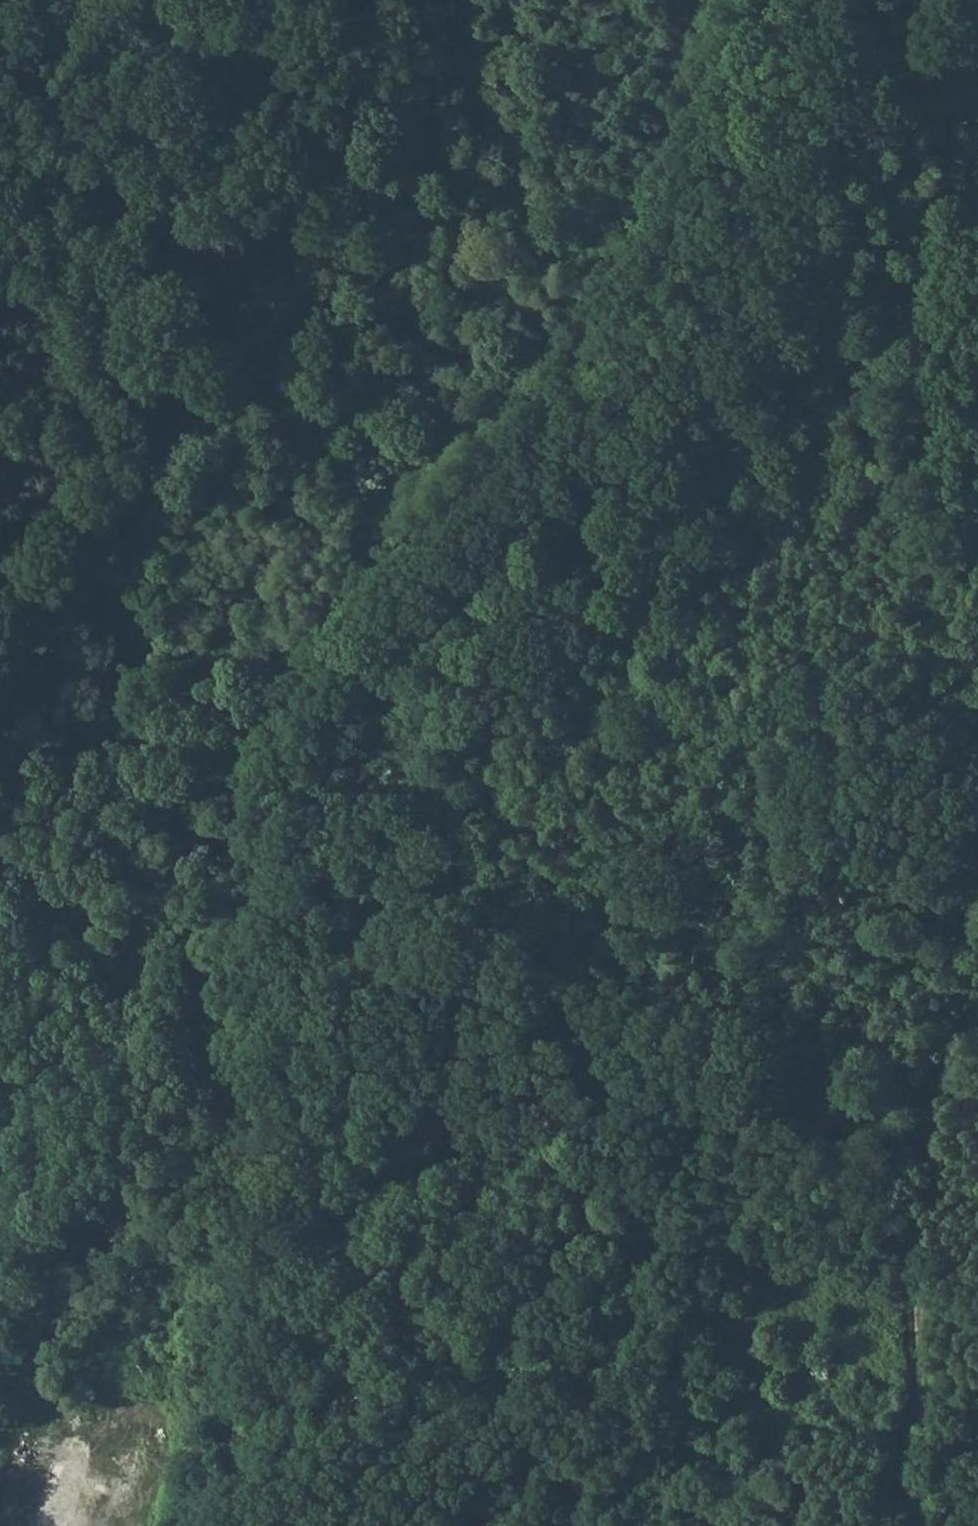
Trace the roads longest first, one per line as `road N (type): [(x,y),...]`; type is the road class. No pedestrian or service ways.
road 1 (track): [(977,922),(923,1217),(914,1525)]

